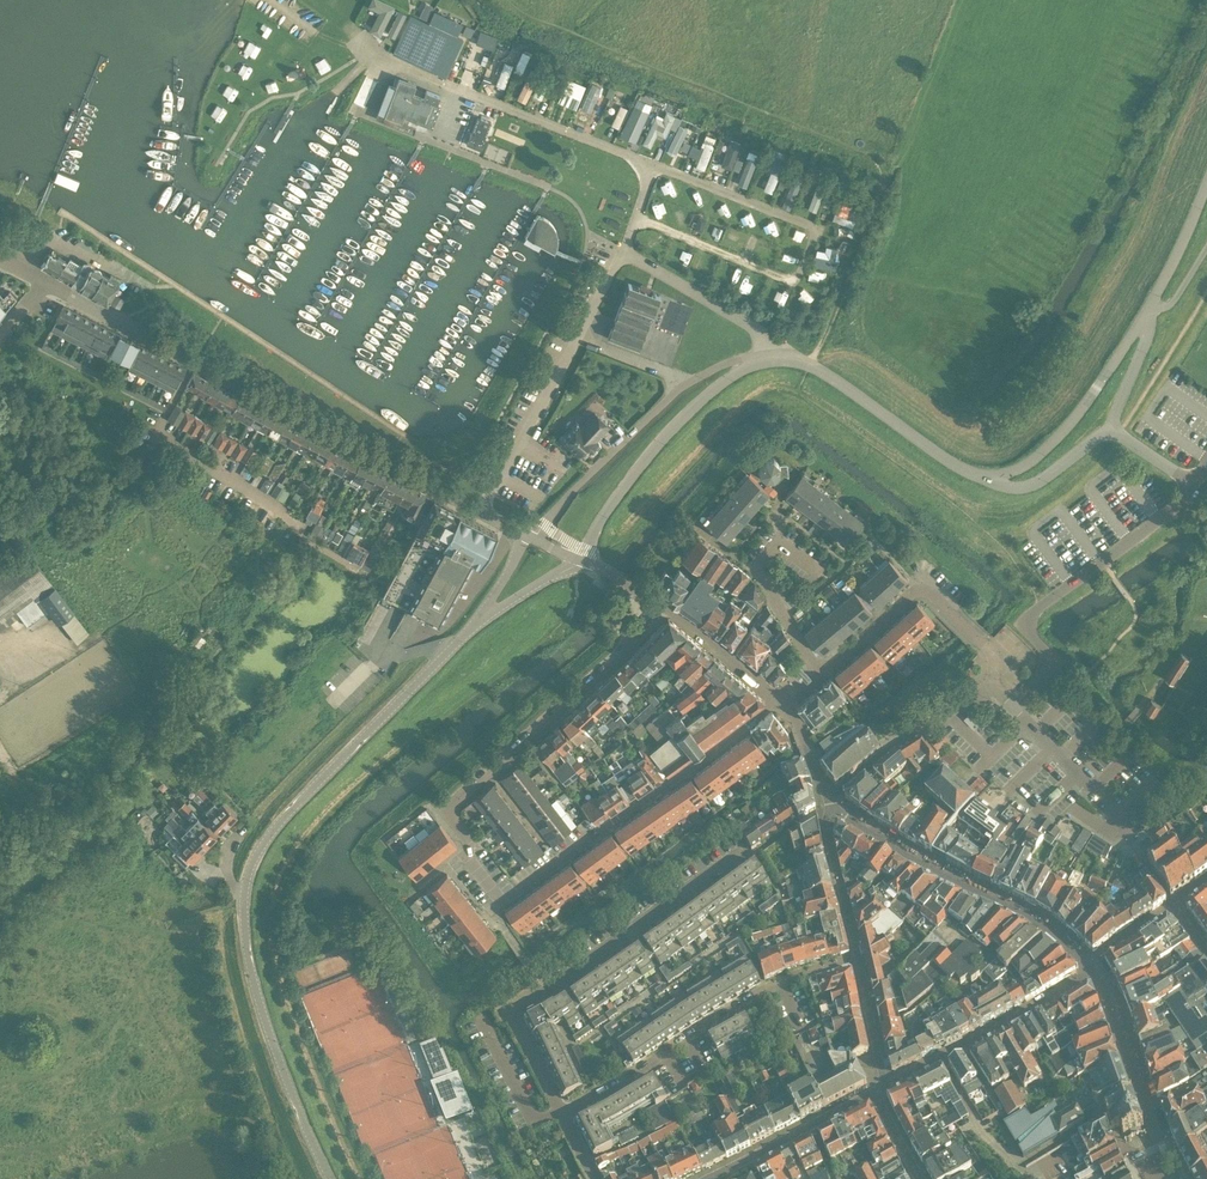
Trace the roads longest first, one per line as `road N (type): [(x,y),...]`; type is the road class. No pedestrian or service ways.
road 1 (tertiary): [(334,1178),(266,1011),(250,945),(251,877),(293,812),(472,628)]
road 2 (tertiary): [(480,511),(51,284)]
road 3 (residential): [(563,1115),(518,1024),(522,1003),(816,814)]
road 4 (residential): [(500,902),(465,856),(474,848),(449,808),(622,651),(638,592)]
road 5 (residential): [(500,902),(776,701)]
road 6 (residential): [(1012,705),(1050,667),(1032,614),(1195,482)]
road 7 (residential): [(1090,966),(1054,931),(828,805)]
road 8 (tertiary): [(579,559),(616,498),(689,413),(730,378),(777,359)]
road 9 (residential): [(563,1115),(781,984)]
road 10 (residential): [(885,1087),(1080,980),(1090,966)]
road 11 (residential): [(977,475),(1019,470),(1050,444),(1143,318)]
road 12 (tertiary): [(777,359),(810,362),(977,475)]
road 13 (residential): [(1162,1178),(1150,1152),(1148,1107),(1090,966)]
road 14 (residential): [(528,538),(689,381)]
road 15 (residential): [(480,511),(577,333)]
road 16 (residential): [(777,359),(755,328),(623,252)]
road 17 (residential): [(705,1178),(875,1093)]
road 18 (residential): [(776,701),(638,592)]
road 19 (residential): [(828,805),(827,844),(857,959)]
road 20 (tertiary): [(1111,430),(1034,485),(1010,488),(977,475)]
road 21 (residential): [(1143,318),(1206,182)]
road 22 (residential): [(1114,808),(1012,705)]
road 23 (residential): [(828,805),(933,722)]
road 24 (residential): [(992,683),(994,654),(933,594),(914,594)]
road 25 (residential): [(857,959),(885,1087)]
road 26 (tertiary): [(472,628),(579,559)]
road 27 (residential): [(820,676),(914,594)]
road 28 (residential): [(820,676),(756,570)]
road 29 (residential): [(689,381),(577,333)]
road 30 (residential): [(1111,430),(1149,331),(1143,318)]

